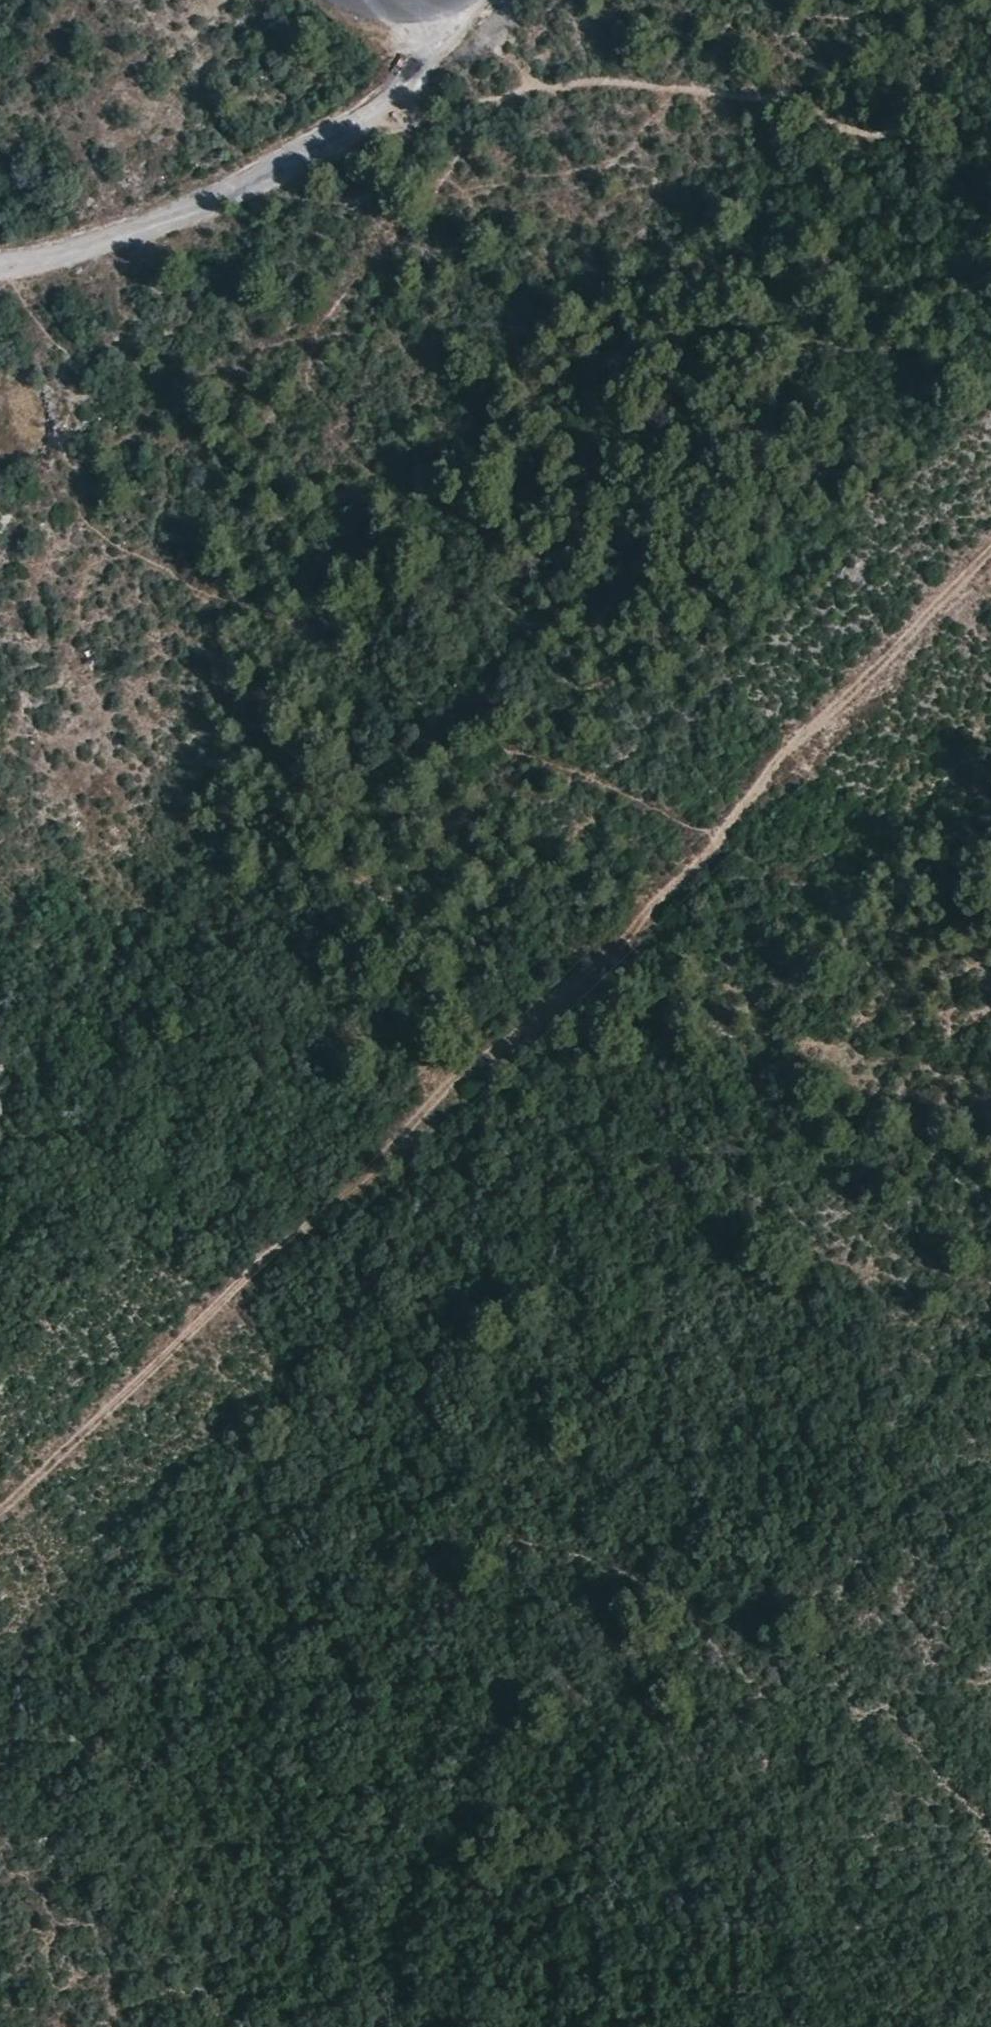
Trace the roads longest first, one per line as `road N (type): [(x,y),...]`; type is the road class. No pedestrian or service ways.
road 1 (track): [(80,501),(121,547),(716,839),(990,558)]
road 2 (track): [(716,839),(0,1501)]
road 3 (track): [(0,270),(132,230),(276,166),(456,40),(472,0)]

